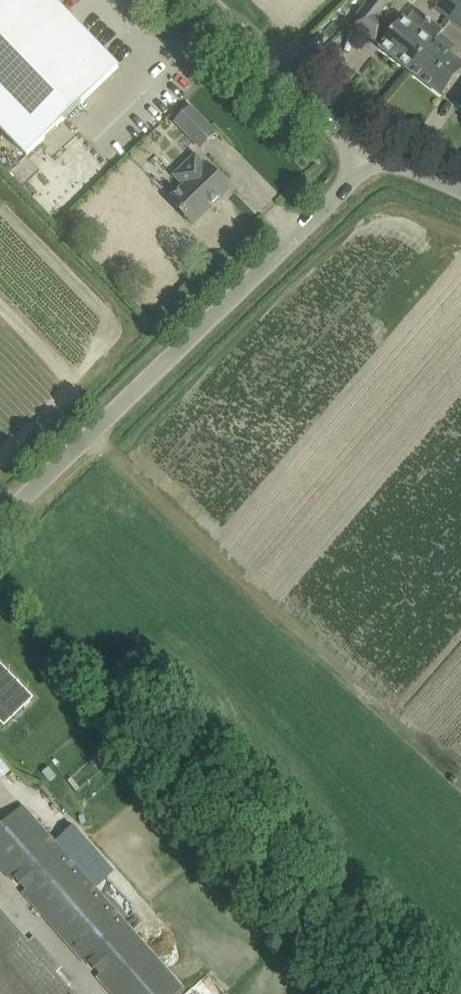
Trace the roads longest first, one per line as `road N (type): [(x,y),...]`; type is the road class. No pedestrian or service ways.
road 1 (unclassified): [(0,526),(343,187),(357,162)]
road 2 (unclassified): [(357,162),(343,134),(212,0)]

